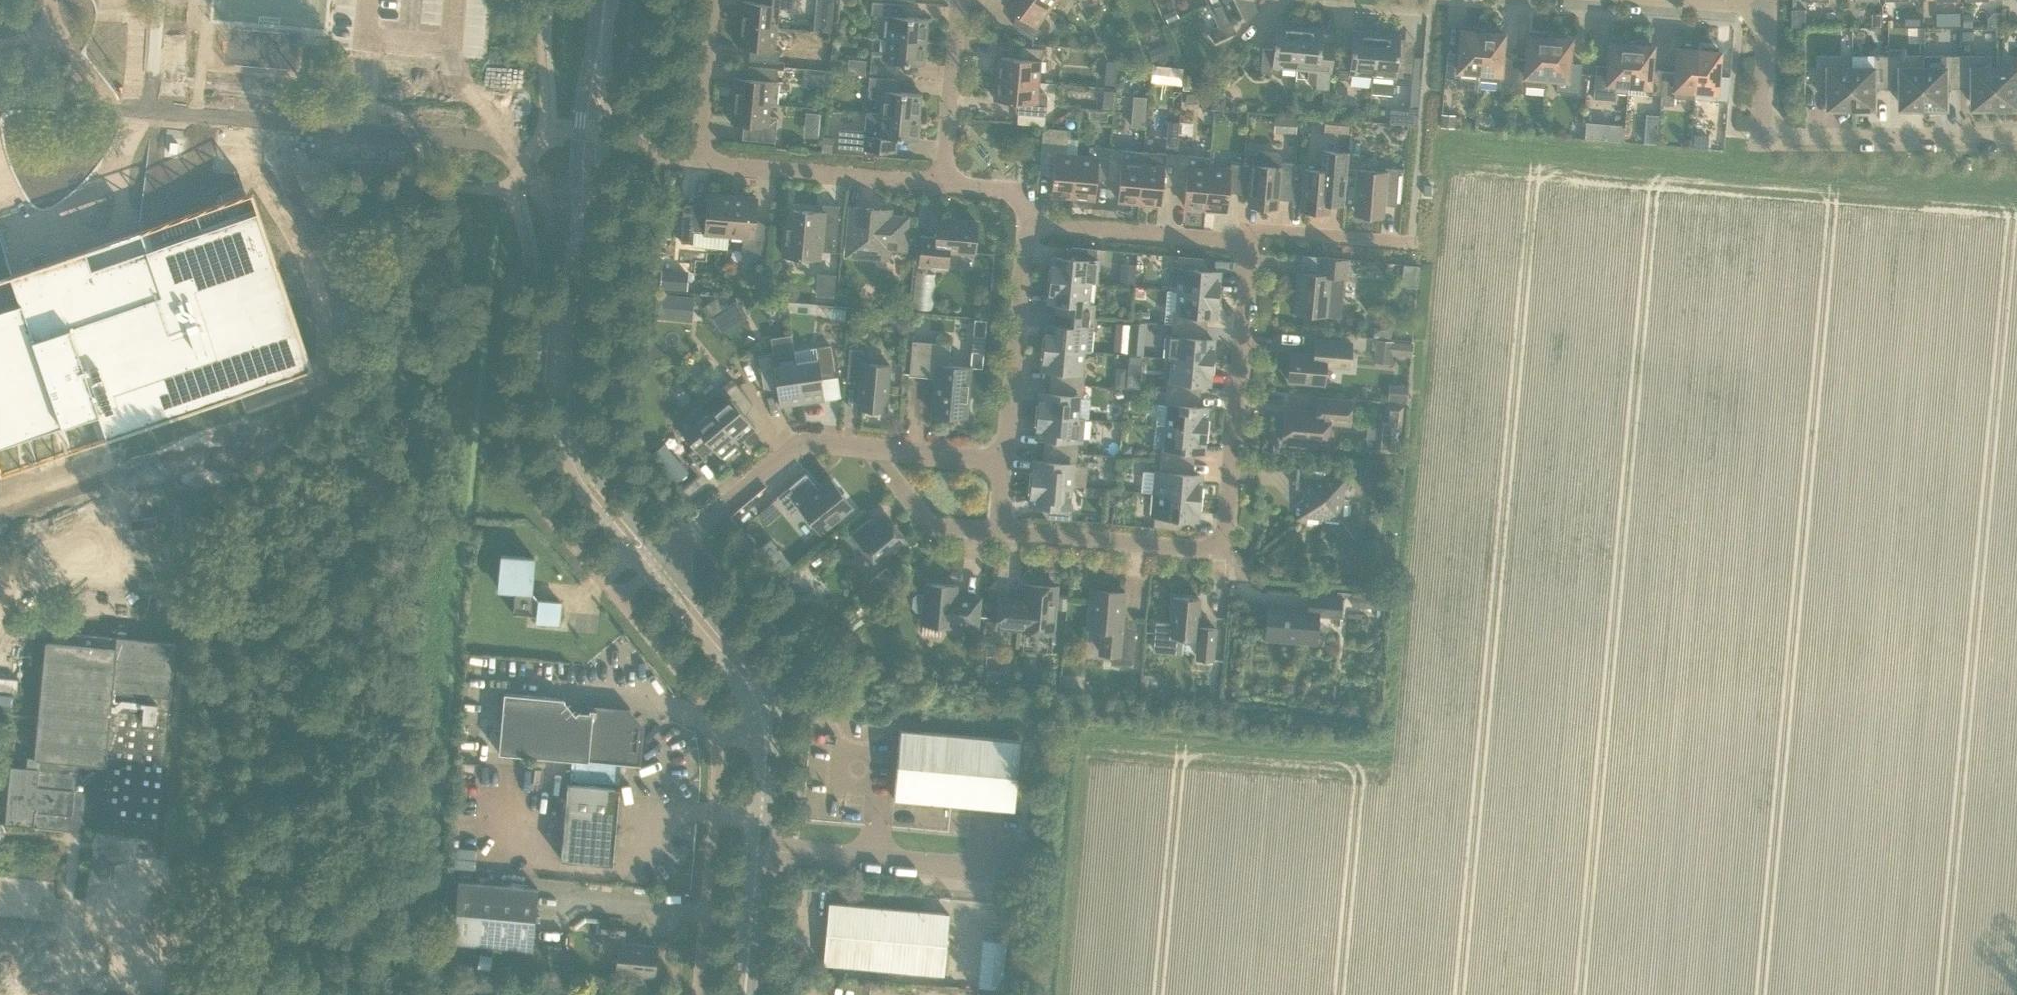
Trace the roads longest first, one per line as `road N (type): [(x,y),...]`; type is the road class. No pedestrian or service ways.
road 1 (residential): [(1003,533),(1203,554),(1224,549),(1246,248)]
road 2 (residential): [(946,186),(702,167),(717,0)]
road 3 (residential): [(2016,140),(1765,139),(1772,11)]
road 4 (tertiary): [(655,567),(572,449),(585,217)]
road 5 (tertiary): [(759,849),(766,729),(759,700),(655,567)]
road 6 (residential): [(883,451),(799,445),(655,567)]
road 7 (residential): [(1008,460),(1029,221)]
road 8 (unclassified): [(994,869),(759,849)]
road 9 (residential): [(1246,248),(1231,240),(1029,221)]
road 10 (tertiary): [(585,217),(598,193),(611,69),(603,12)]
road 11 (tertiary): [(603,12),(585,80),(577,189),(585,217)]
road 12 (residential): [(946,186),(961,0)]
road 13 (unclassified): [(161,994),(66,991),(69,910)]
road 14 (residential): [(1412,248),(1265,233),(1246,248)]
road 15 (residential): [(883,451),(938,528),(1003,533)]
road 16 (tertiary): [(747,994),(759,849)]
road 17 (residential): [(1772,11),(1644,0)]
road 18 (residential): [(1008,460),(883,451)]

